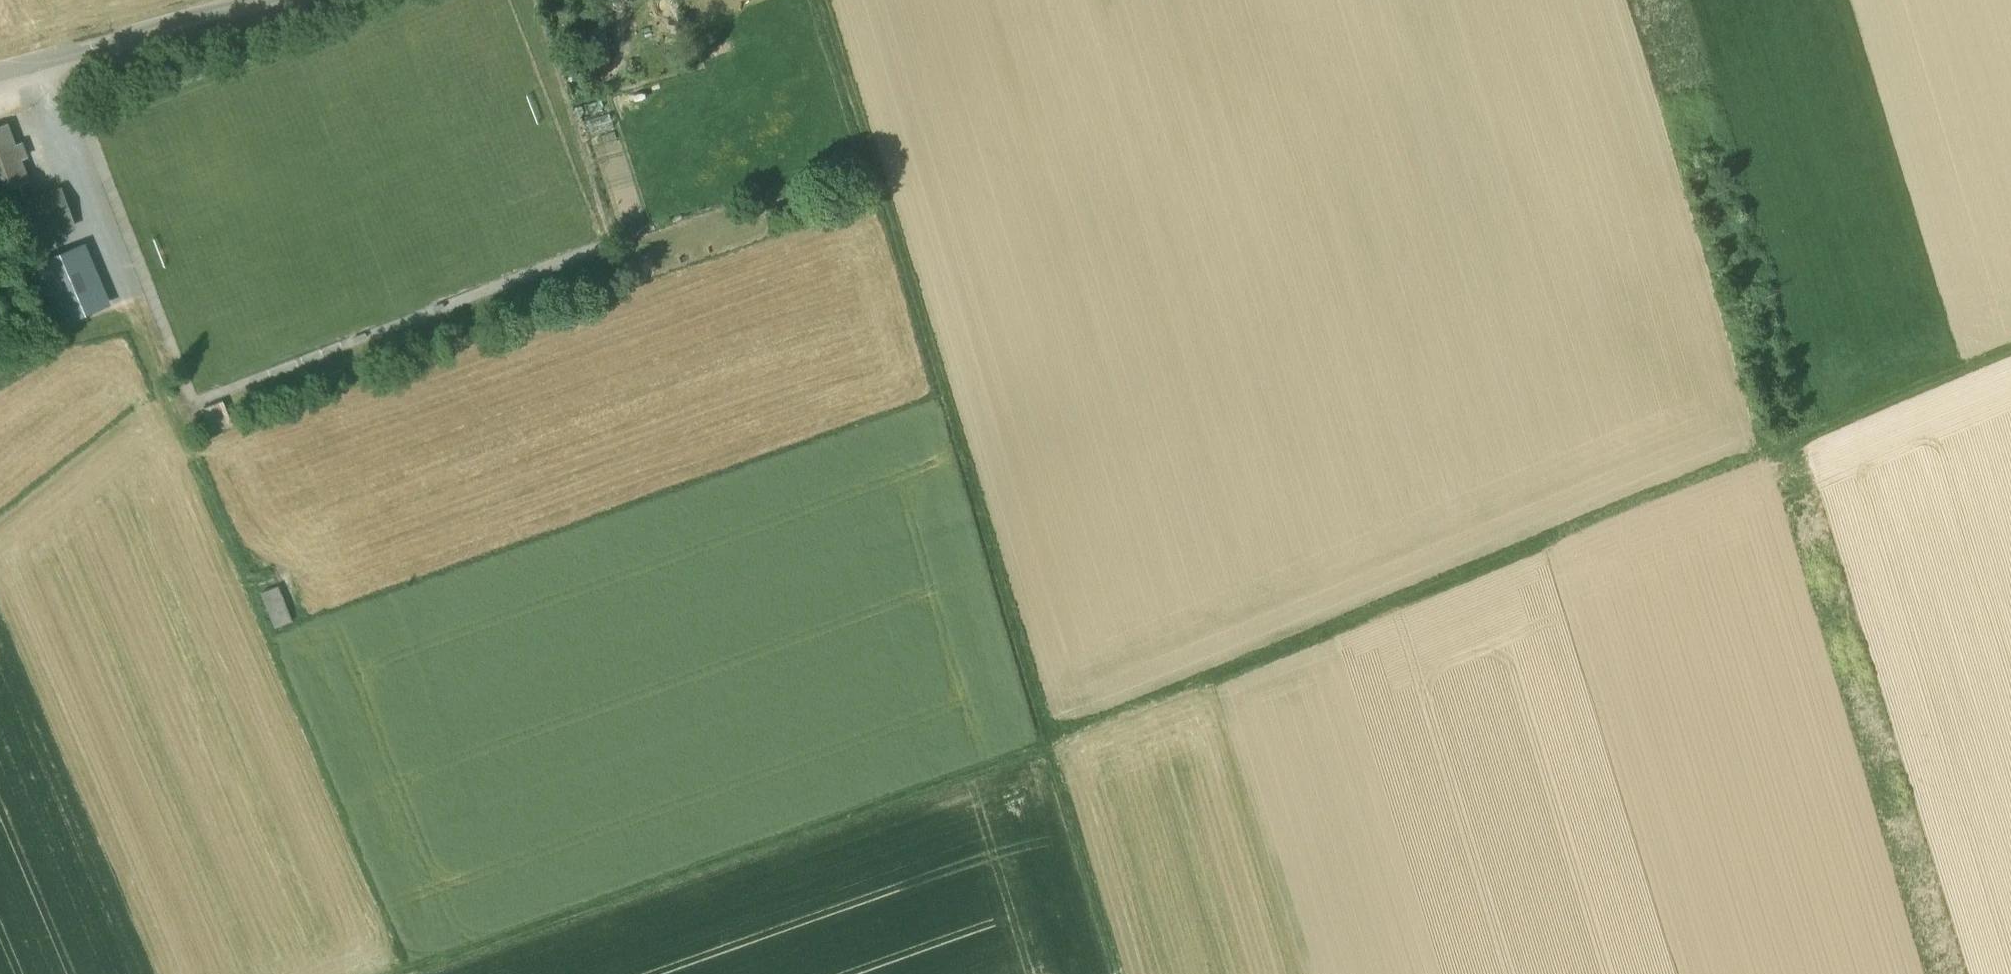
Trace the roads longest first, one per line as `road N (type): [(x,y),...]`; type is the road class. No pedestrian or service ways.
road 1 (track): [(2010,350),(1055,747),(412,973)]
road 2 (track): [(823,0),(1127,973)]
road 3 (track): [(409,973),(306,721),(72,68)]
road 4 (unclassified): [(273,0),(0,88)]
road 5 (track): [(162,327),(42,355),(0,356)]

